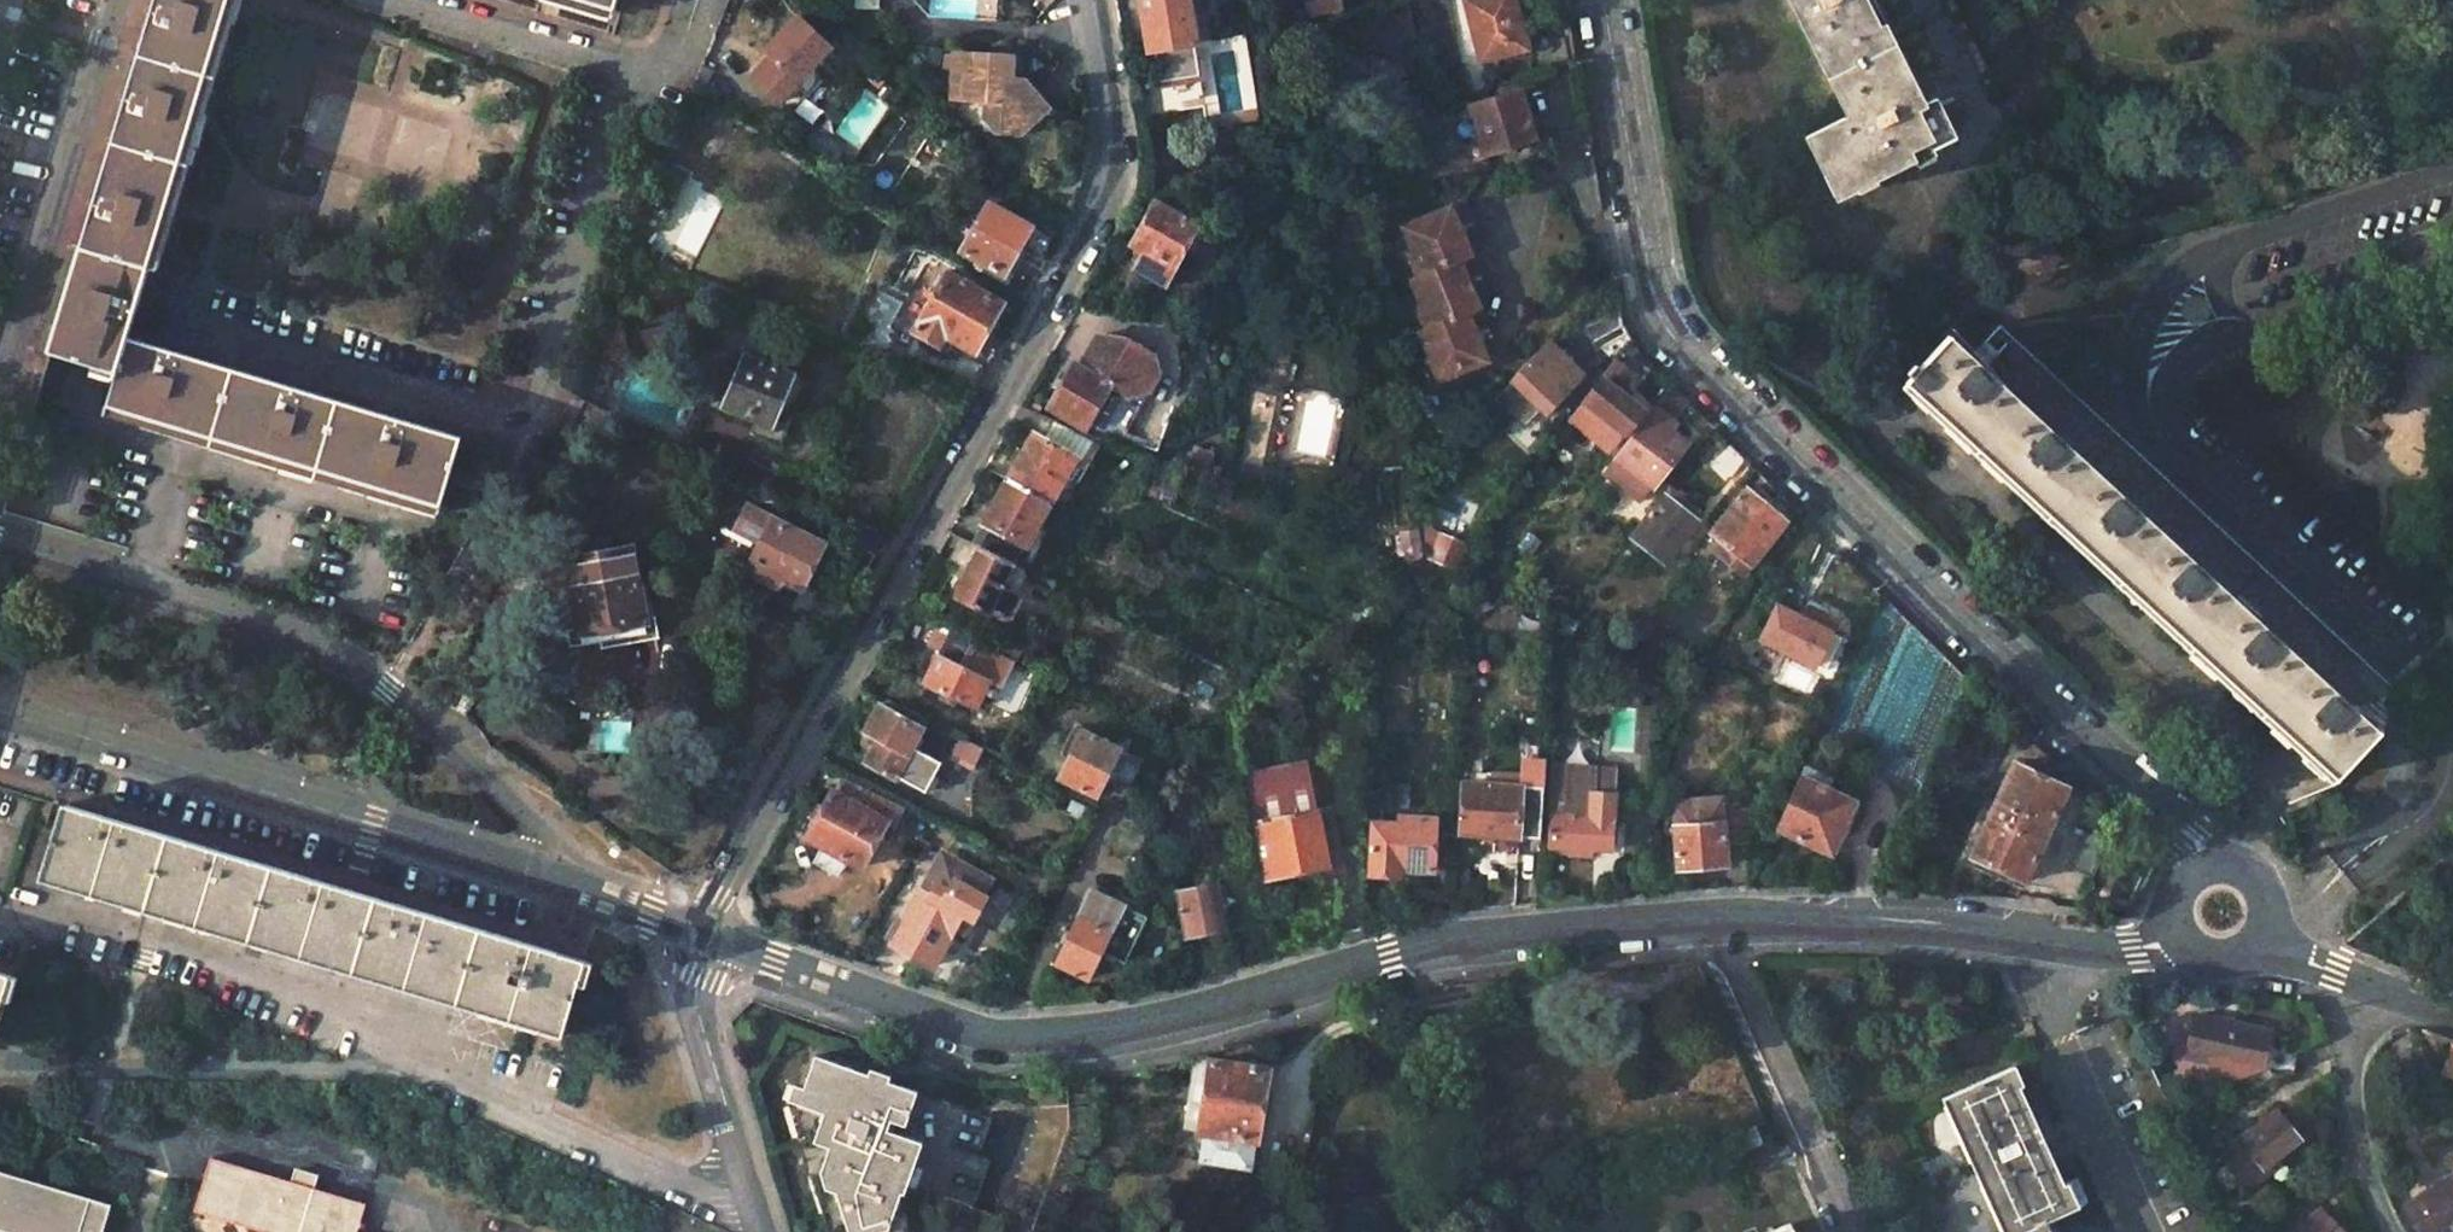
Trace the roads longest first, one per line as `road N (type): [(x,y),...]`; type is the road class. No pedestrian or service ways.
road 1 (unclassified): [(710,934),(973,1027),(1019,1030),(1124,1021),(1423,942),(1551,928),(1818,921),(2136,948),(2180,934)]
road 2 (residential): [(1600,0),(1646,292),(1659,329),(2214,860)]
road 3 (residential): [(1091,0),(1114,137),(1107,196),(719,896),(710,934)]
road 4 (residential): [(0,1069),(421,1070),(767,1227)]
road 5 (residential): [(534,873),(533,841),(512,802),(358,665),(266,623),(0,542)]
road 6 (unclassified): [(534,873),(0,715)]
road 7 (residential): [(694,0),(678,50),(642,71),(544,390),(519,417)]
road 8 (residential): [(0,374),(117,0)]
road 9 (residential): [(710,934),(695,1001),(767,1227)]
road 10 (residential): [(2357,975),(2351,1117),(2363,1184),(2383,1231)]
road 11 (unclassified): [(710,934),(534,873)]

